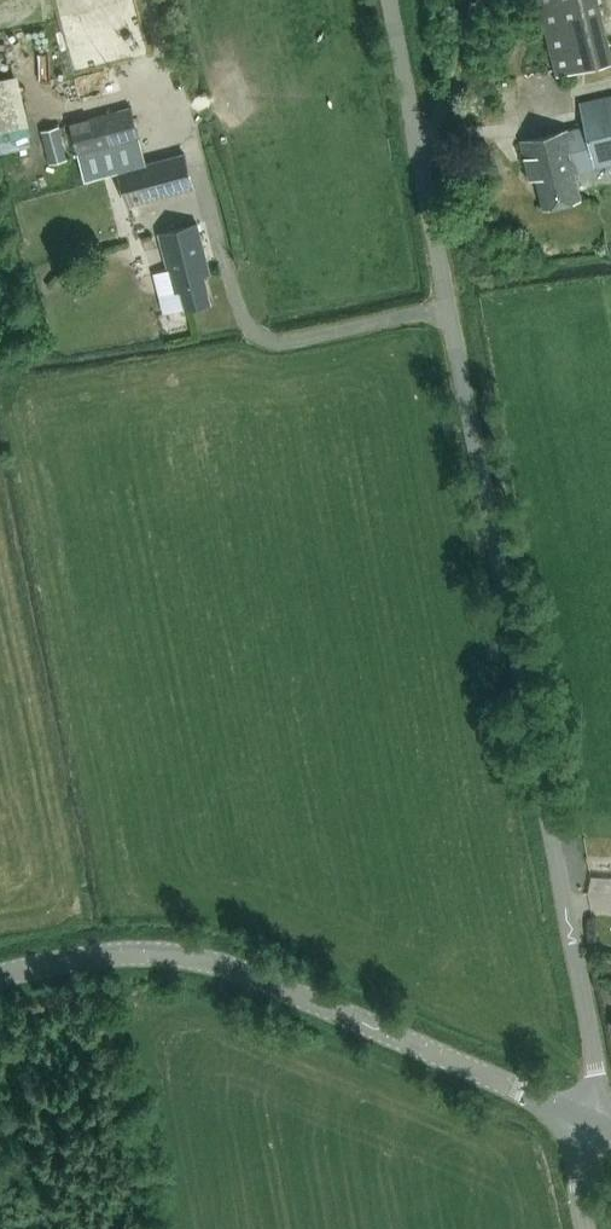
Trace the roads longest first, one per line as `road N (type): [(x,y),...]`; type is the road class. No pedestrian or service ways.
road 1 (unclassified): [(587,1128),(597,1071),(386,0)]
road 2 (tertiary): [(0,980),(71,962),(176,961),(282,995),(587,1128)]

